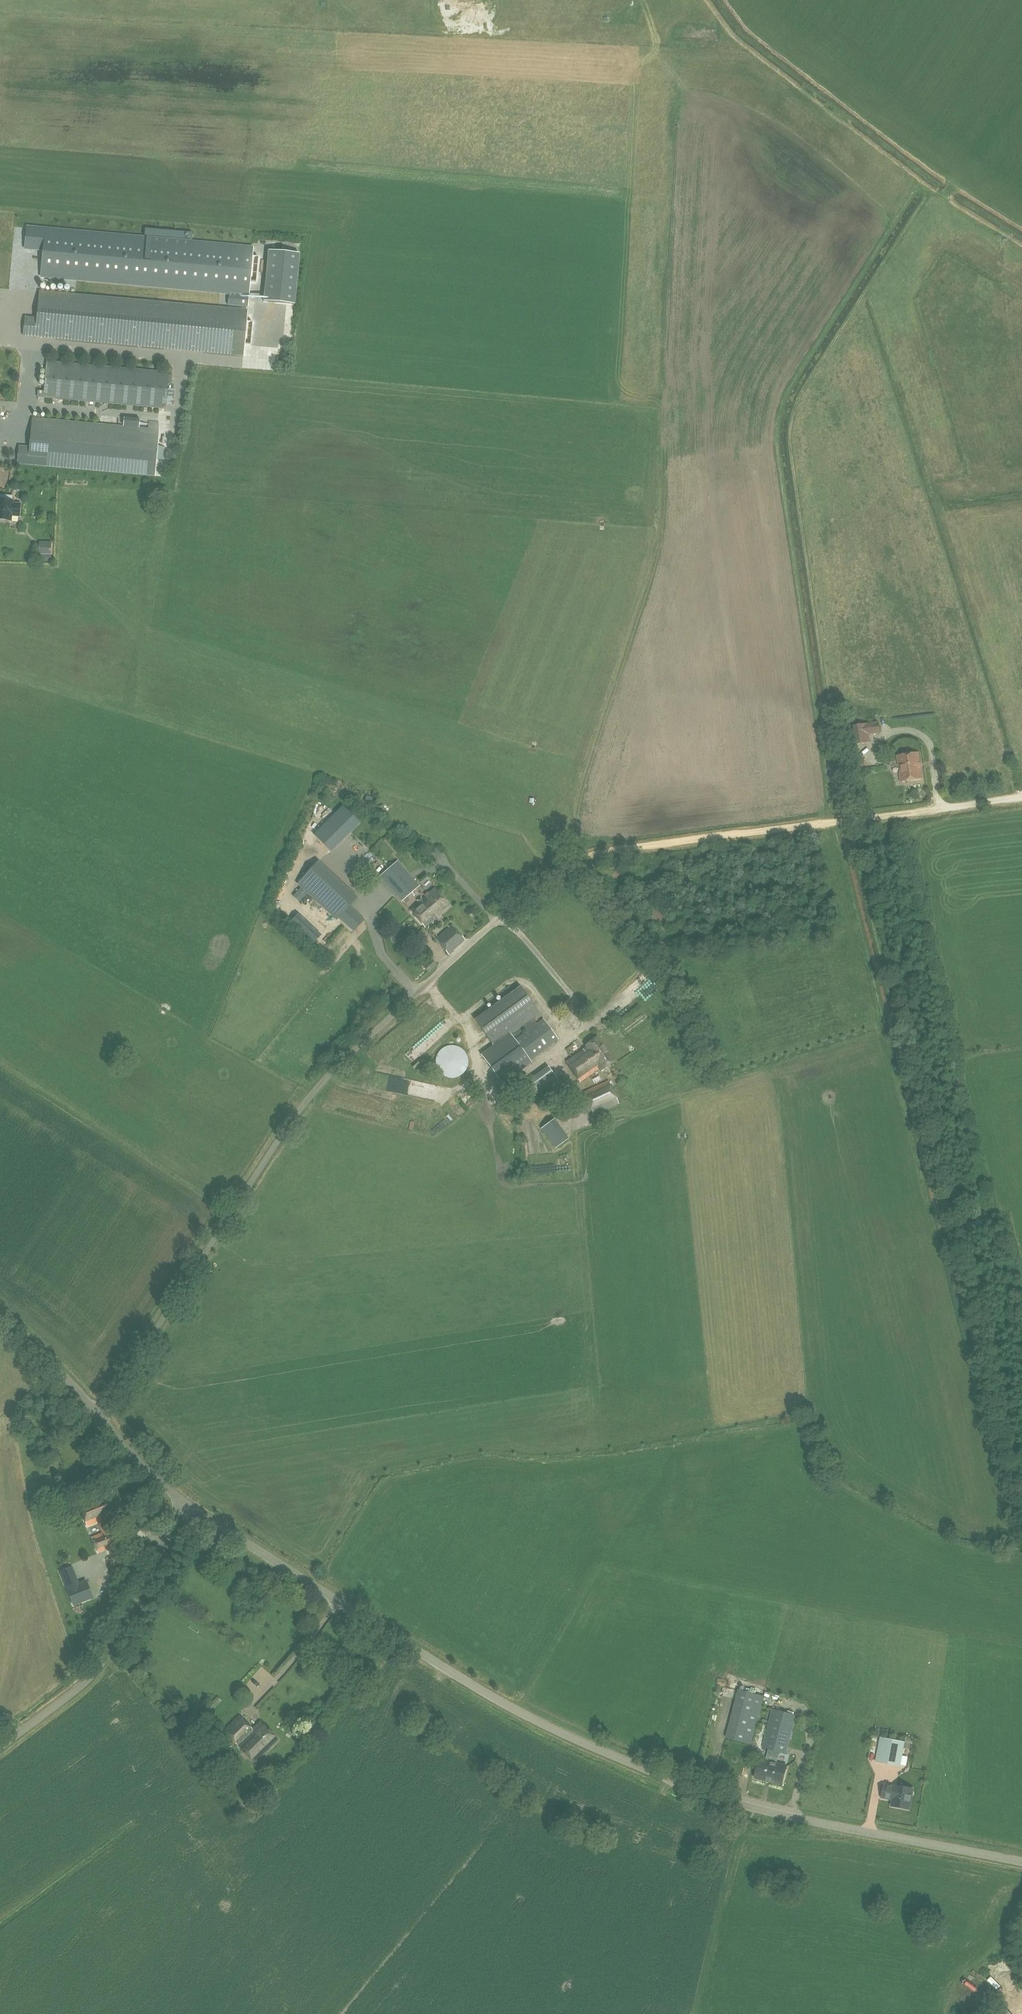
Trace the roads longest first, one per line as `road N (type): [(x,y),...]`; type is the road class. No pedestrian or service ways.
road 1 (unclassified): [(1021,1860),(747,1805),(605,1752),(495,1698),(186,1504)]
road 2 (track): [(500,920),(567,865),(607,852),(1021,797)]
road 3 (unclassified): [(0,1750),(104,1663),(186,1504)]
road 4 (unclassified): [(186,1504),(43,1355),(0,1324)]

